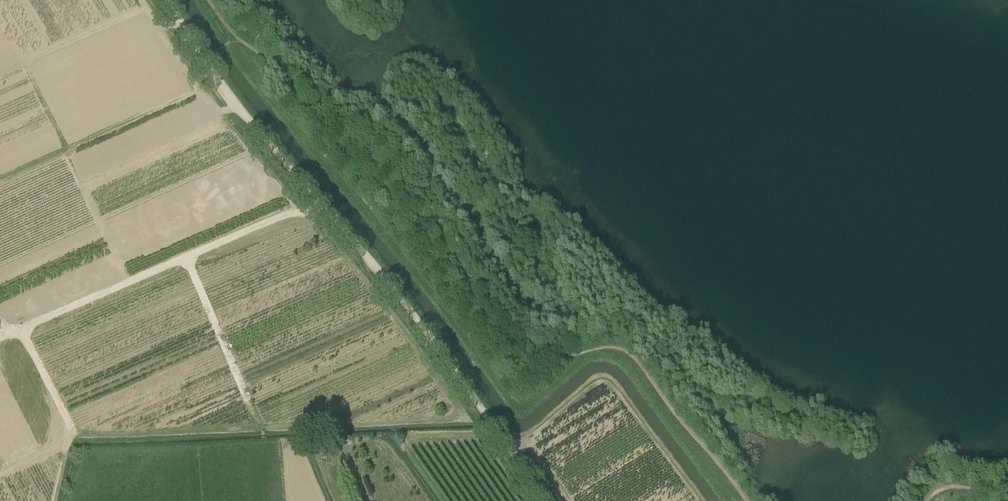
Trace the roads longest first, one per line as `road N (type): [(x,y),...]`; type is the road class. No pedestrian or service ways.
road 1 (unclassified): [(543,500),(367,260),(212,78),(164,0)]
road 2 (track): [(509,453),(606,381),(698,500)]

